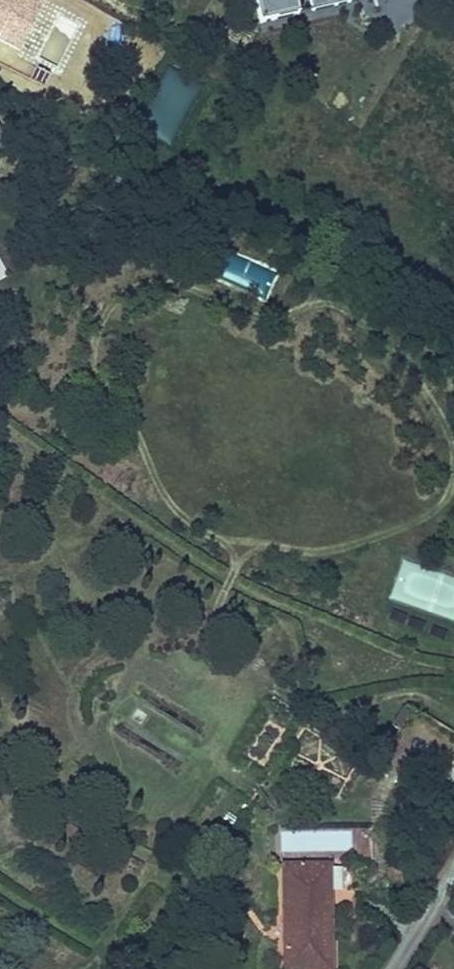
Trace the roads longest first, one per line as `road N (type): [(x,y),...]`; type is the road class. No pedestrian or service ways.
road 1 (residential): [(381,968),(453,842)]

